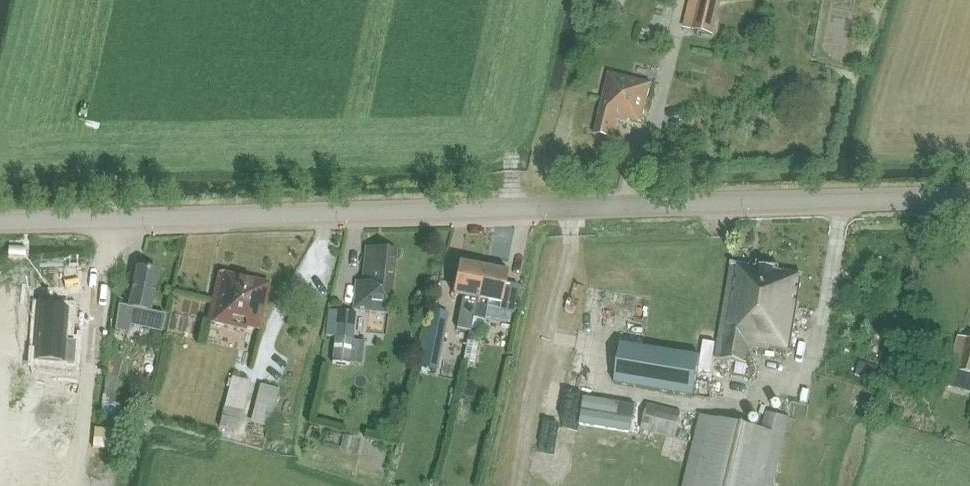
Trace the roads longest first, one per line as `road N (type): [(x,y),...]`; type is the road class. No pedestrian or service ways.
road 1 (tertiary): [(969,201),(0,226)]

